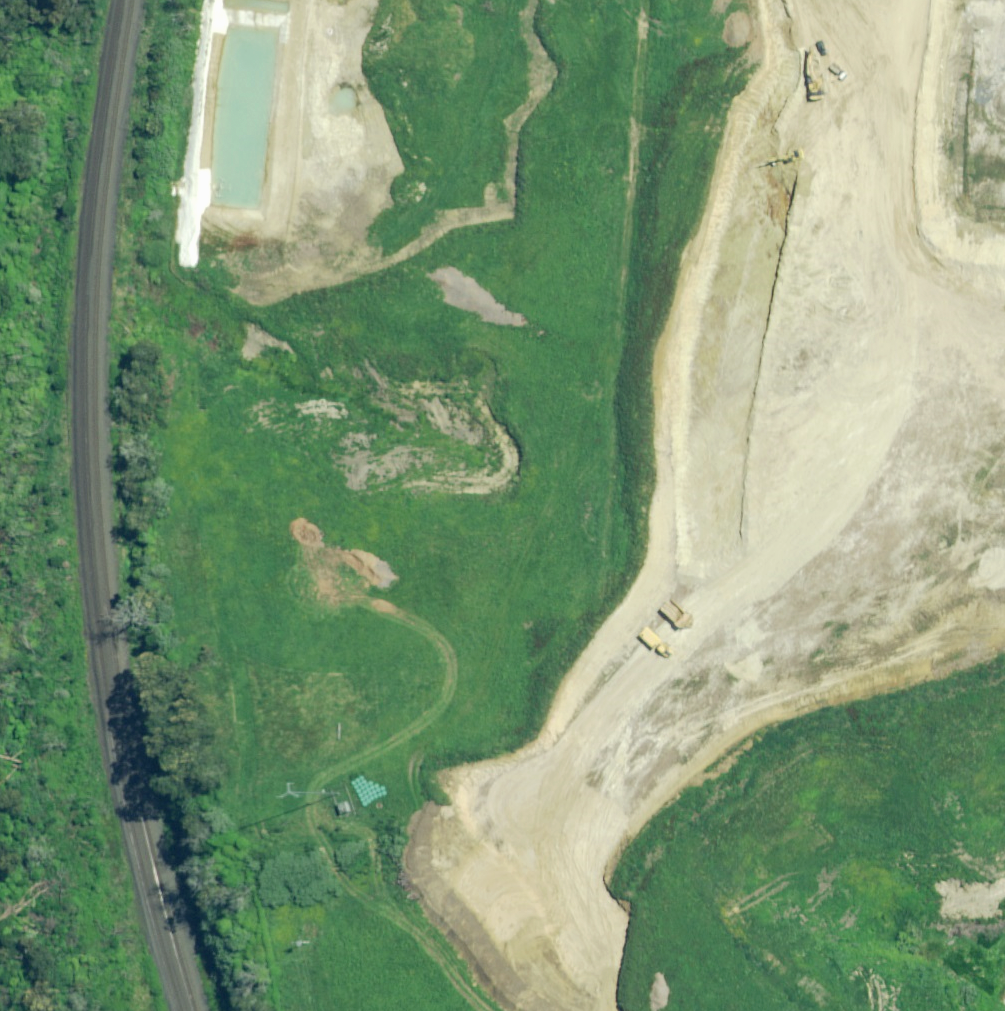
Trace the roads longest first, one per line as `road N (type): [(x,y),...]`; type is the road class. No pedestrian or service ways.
road 1 (residential): [(363,254),(1004,296)]
road 2 (residential): [(1004,52),(604,26),(561,20),(515,0)]
road 3 (residential): [(523,799),(380,650),(351,596),(341,550),(349,487)]
road 4 (residential): [(1004,774),(907,826),(716,1010)]
road 5 (residential): [(716,515),(349,487)]
road 6 (residential): [(523,799),(686,645),(710,592),(716,515)]
road 7 (residential): [(1004,521),(961,531),(716,515)]
road 8 (residential): [(473,1010),(428,961),(425,914),(435,885),(523,799)]
road 9 (residential): [(363,254),(379,0)]
road 10 (residential): [(349,487),(363,254)]

